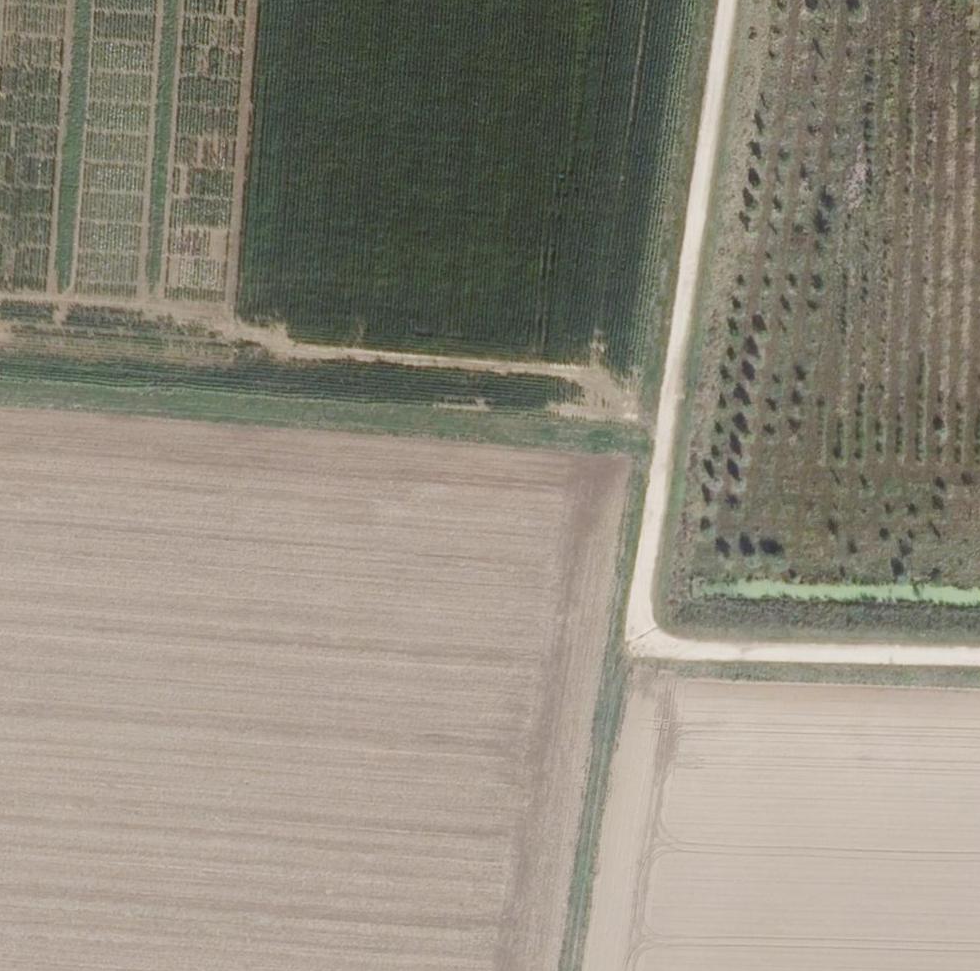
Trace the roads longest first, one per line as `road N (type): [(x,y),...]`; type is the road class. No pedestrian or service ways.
road 1 (track): [(979,652),(632,643),(727,0)]
road 2 (track): [(632,643),(571,970)]

